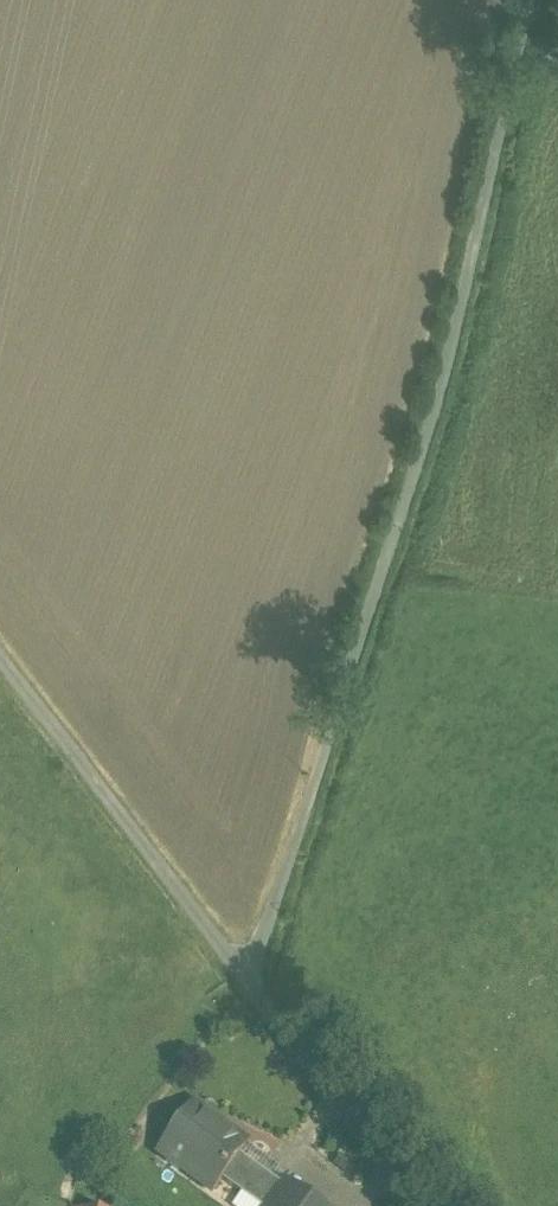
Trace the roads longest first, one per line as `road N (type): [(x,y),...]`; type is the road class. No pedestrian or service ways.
road 1 (unclassified): [(529,0),(479,248),(369,678),(273,916),(236,953)]
road 2 (unclassified): [(236,953),(0,642)]
road 3 (unclassified): [(424,1205),(236,953)]

